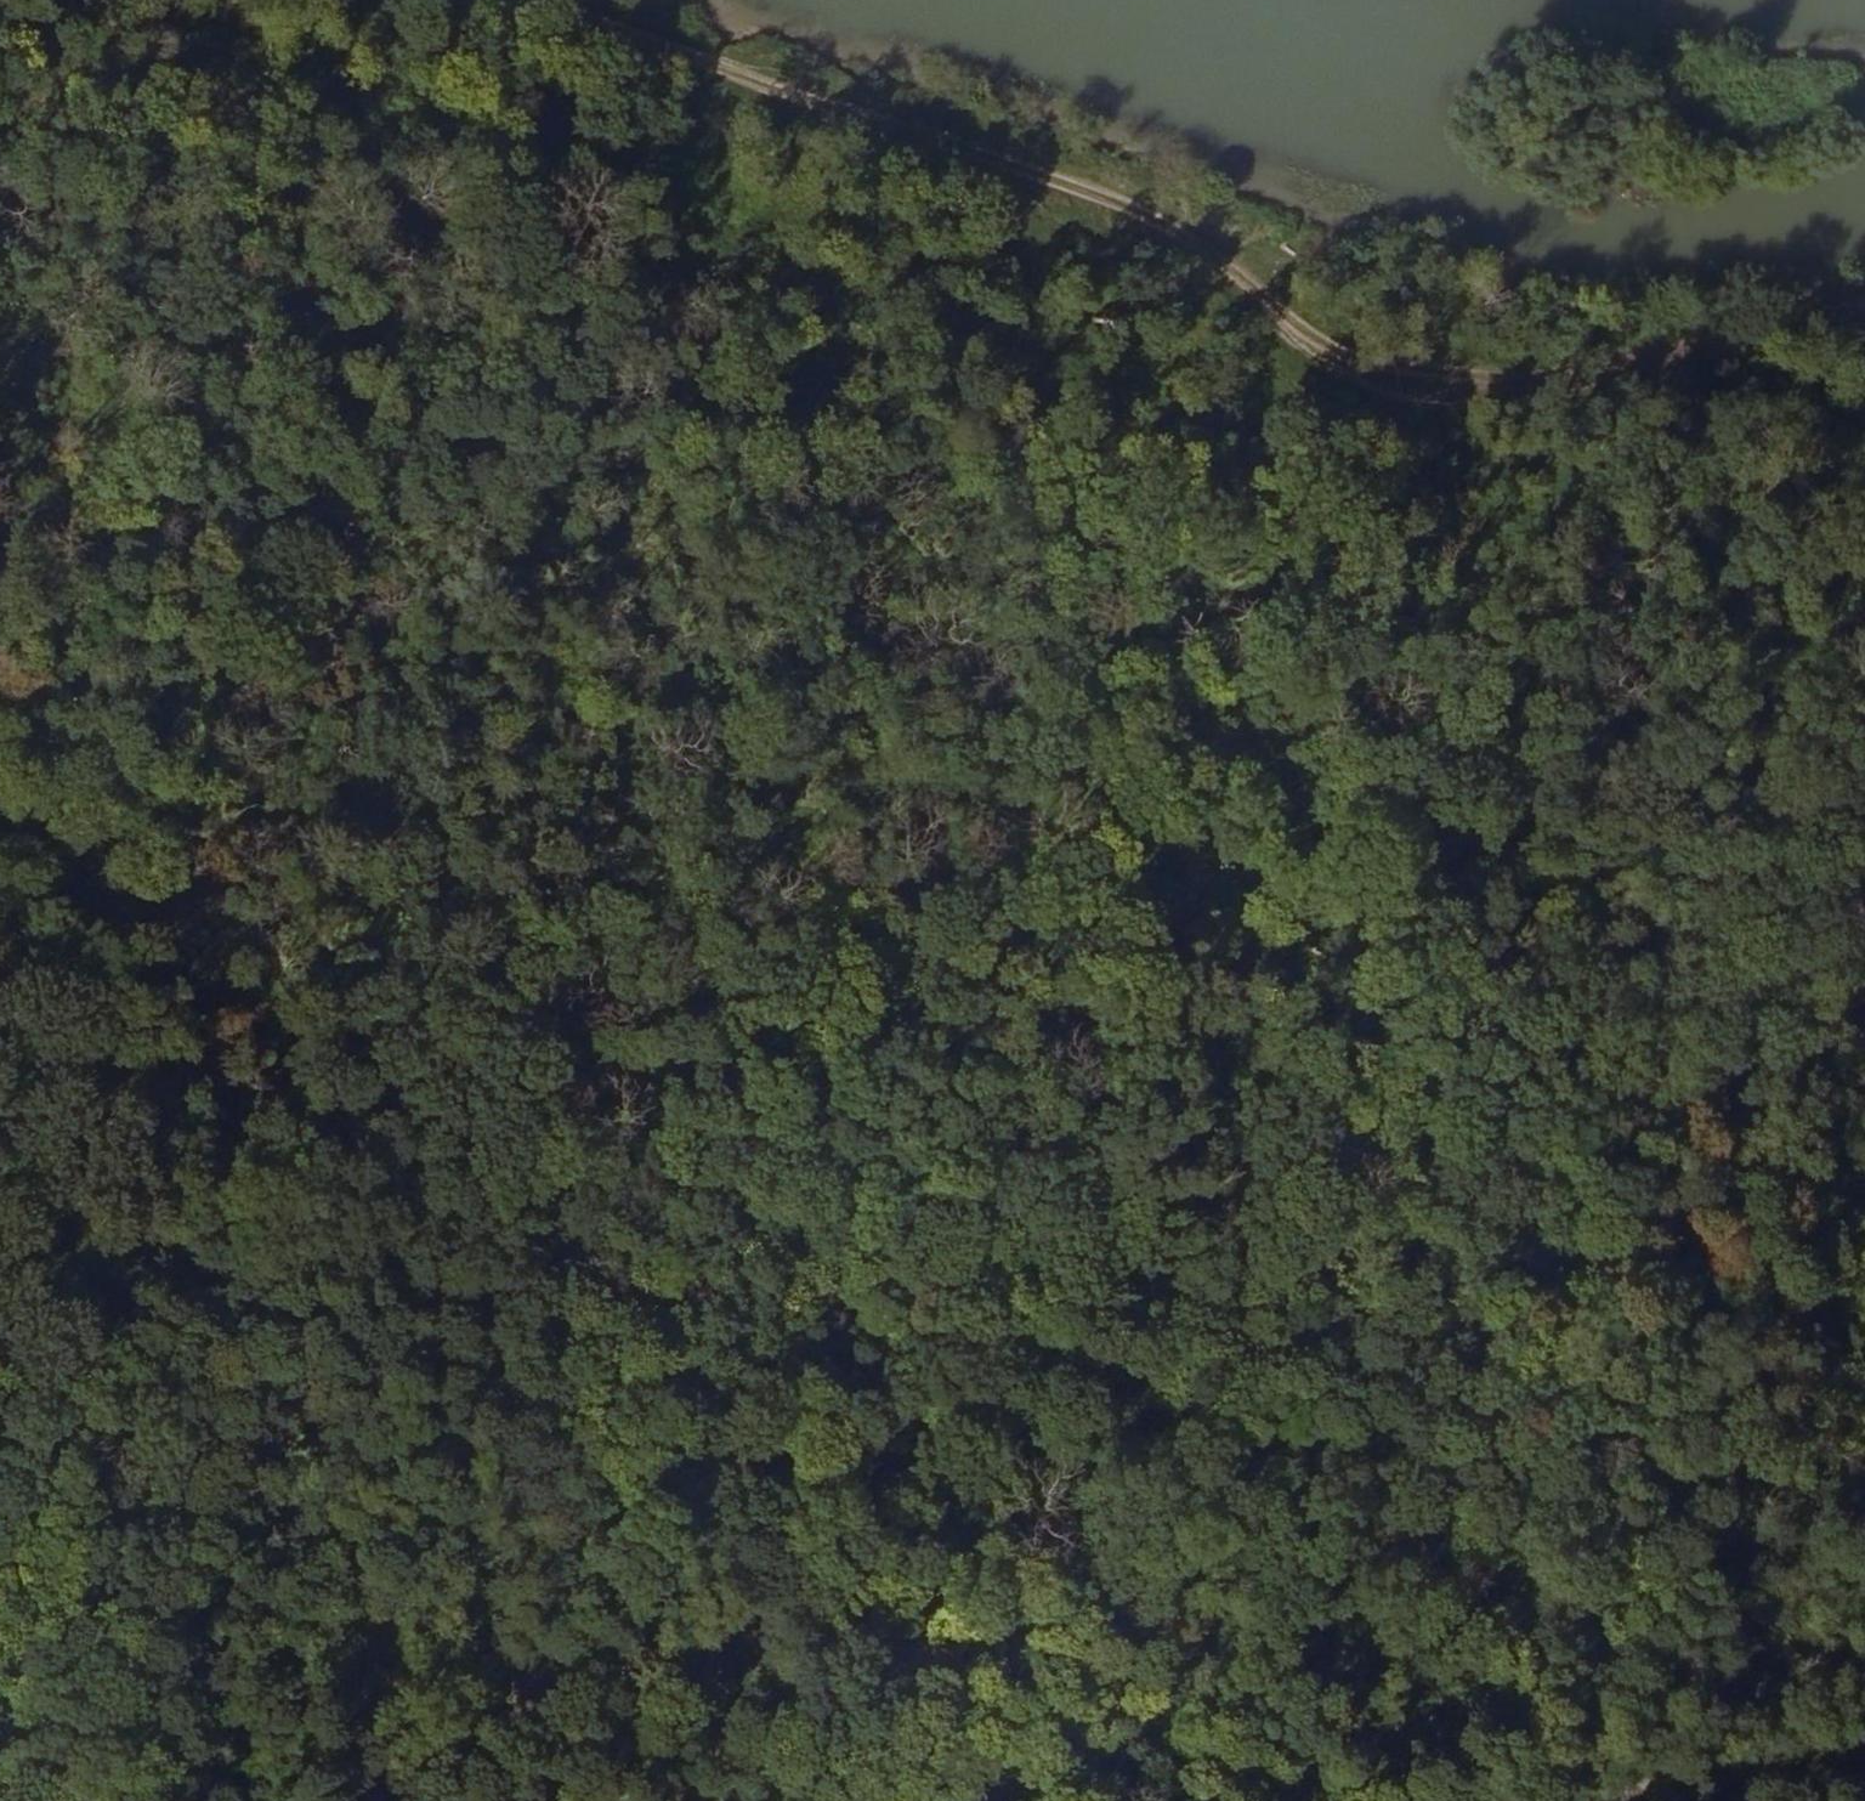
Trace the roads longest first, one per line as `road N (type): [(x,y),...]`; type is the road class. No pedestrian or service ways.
road 1 (track): [(536,0),(830,90),(946,144),(1287,256),(1547,327),(1663,341),(1785,327),(1864,294)]
road 2 (track): [(1864,1768),(1724,1800)]

